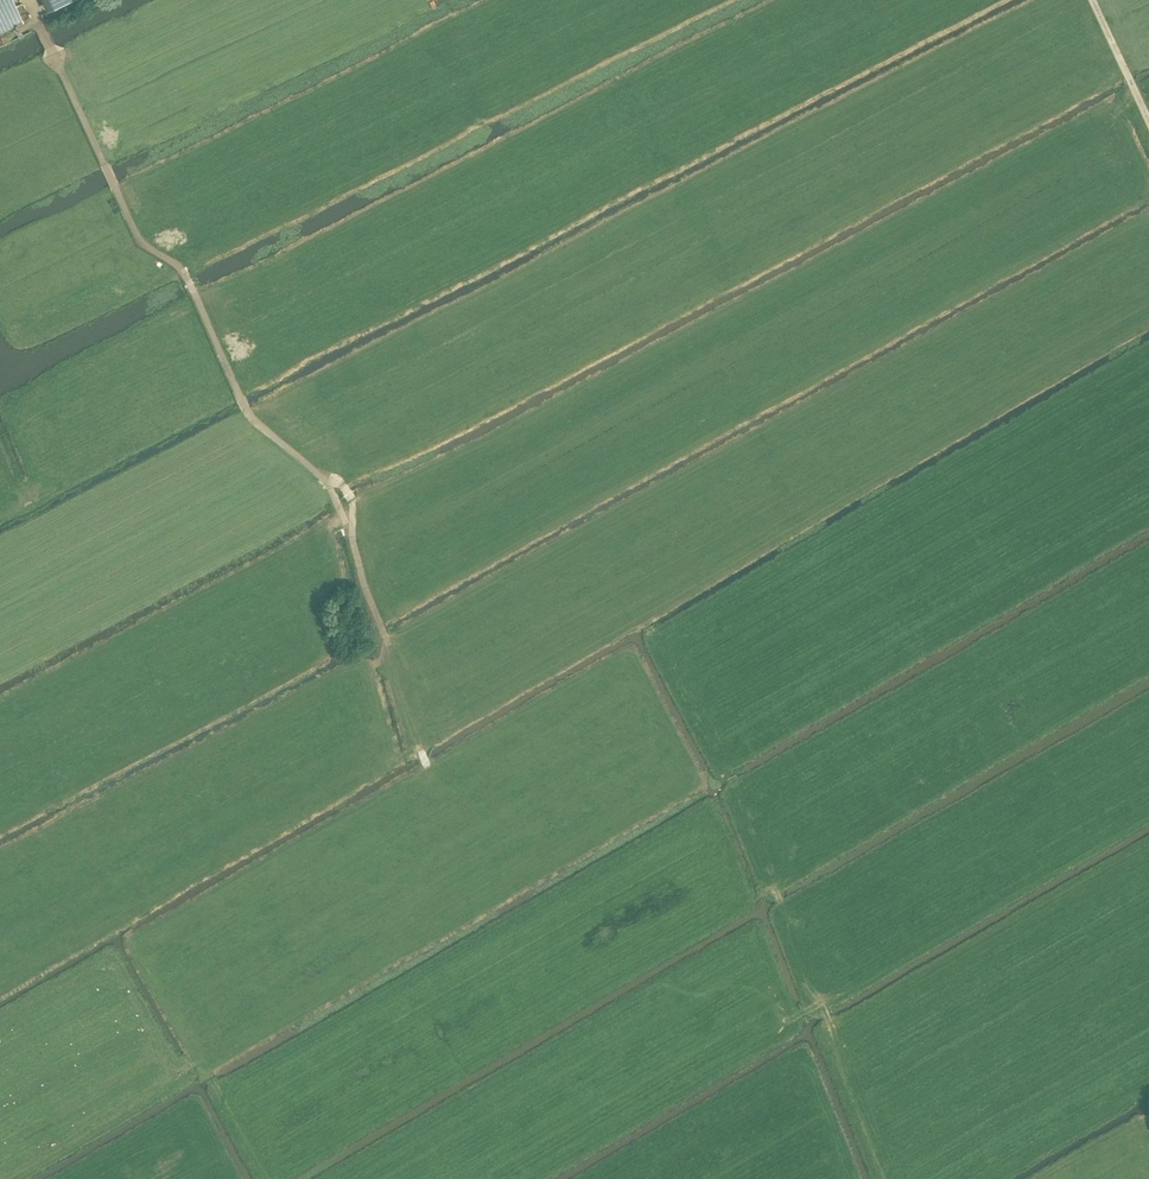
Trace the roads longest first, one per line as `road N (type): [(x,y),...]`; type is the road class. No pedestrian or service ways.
road 1 (track): [(29,0),(142,242),(184,273),(247,411),(353,502),(356,554),(393,655)]
road 2 (track): [(1093,0),(1148,119)]

